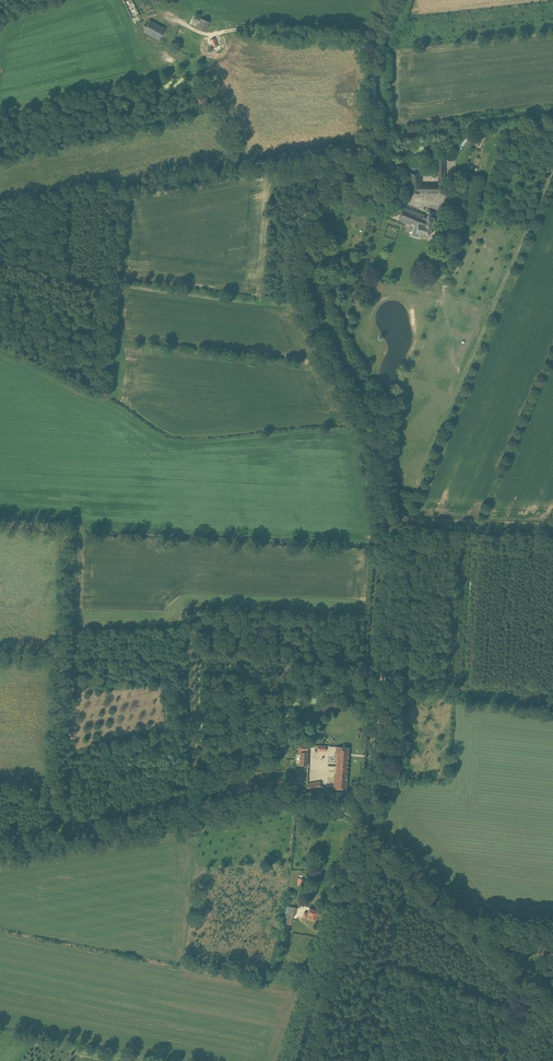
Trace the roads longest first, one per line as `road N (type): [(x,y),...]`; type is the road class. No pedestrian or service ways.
road 1 (unclassified): [(363,827),(380,754),(387,527),(364,417),(337,373),(294,265),(307,215),(378,129),(377,37),(391,0)]
road 2 (track): [(552,169),(402,521)]
road 3 (track): [(265,165),(115,189),(97,399)]
road 4 (track): [(325,793),(0,856)]
road 5 (unclassified): [(552,1004),(363,827)]
road 6 (track): [(57,845),(61,659)]
road 7 (unclassified): [(312,997),(363,827)]
road 8 (track): [(402,521),(552,526)]
road 9 (track): [(67,528),(61,659)]

